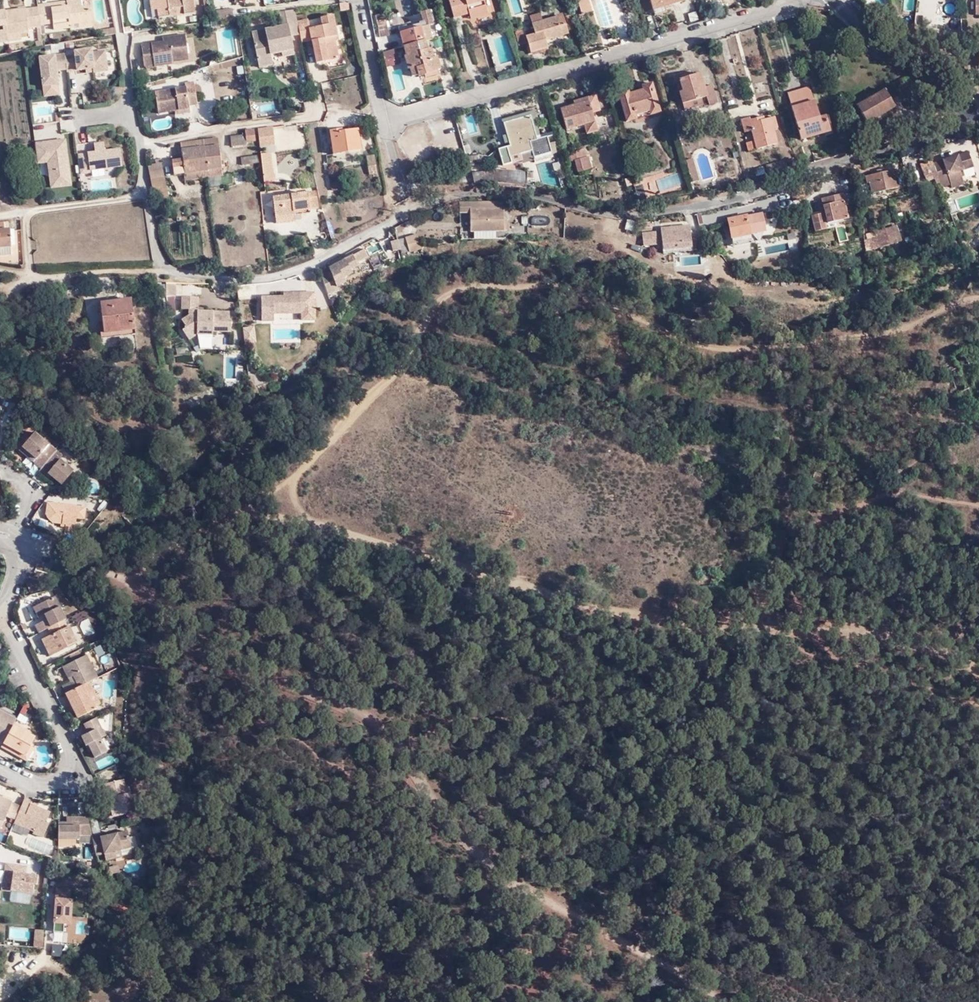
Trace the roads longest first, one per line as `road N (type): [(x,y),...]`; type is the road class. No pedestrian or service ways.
road 1 (residential): [(145,199),(163,272),(245,277),(327,256),(440,196),(681,209),(978,122)]
road 2 (track): [(138,595),(162,560),(258,515),(667,626),(905,640),(978,678)]
road 3 (track): [(978,301),(868,335),(723,354),(585,300),(476,288),(436,308),(258,515)]
road 4 (track): [(728,1001),(498,870),(376,724),(217,655),(182,620),(70,561)]
road 5 (residential): [(385,120),(810,0)]
road 6 (residential): [(145,199),(117,0)]
road 7 (tertiary): [(837,0),(978,117)]
road 8 (residential): [(385,120),(361,0)]

